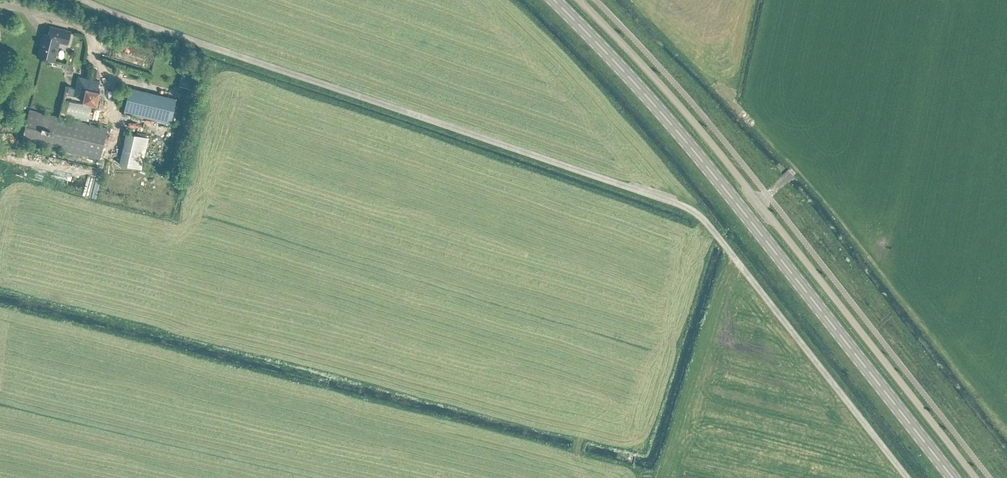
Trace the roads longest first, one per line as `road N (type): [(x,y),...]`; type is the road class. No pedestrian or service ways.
road 1 (primary): [(953,477),(685,140),(555,0)]
road 2 (track): [(977,477),(688,114),(581,0)]

